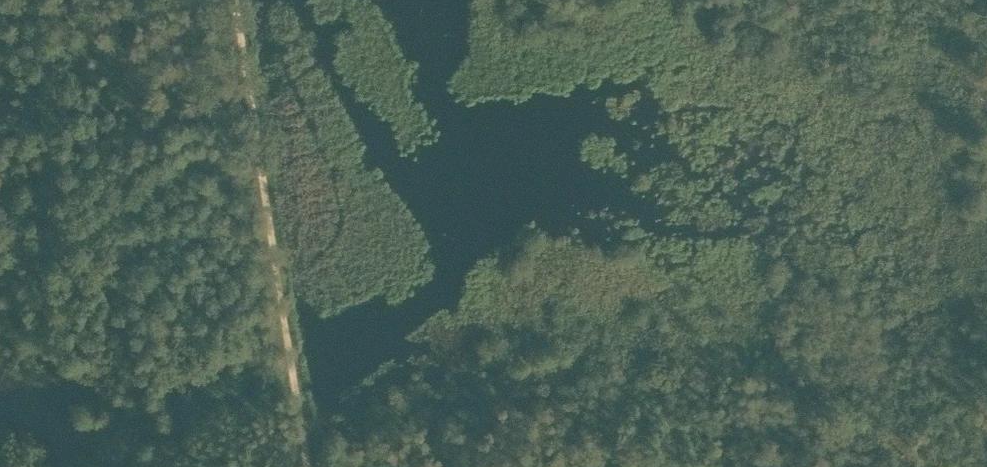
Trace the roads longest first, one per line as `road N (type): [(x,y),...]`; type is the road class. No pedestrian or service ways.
road 1 (track): [(306,466),(238,0)]

